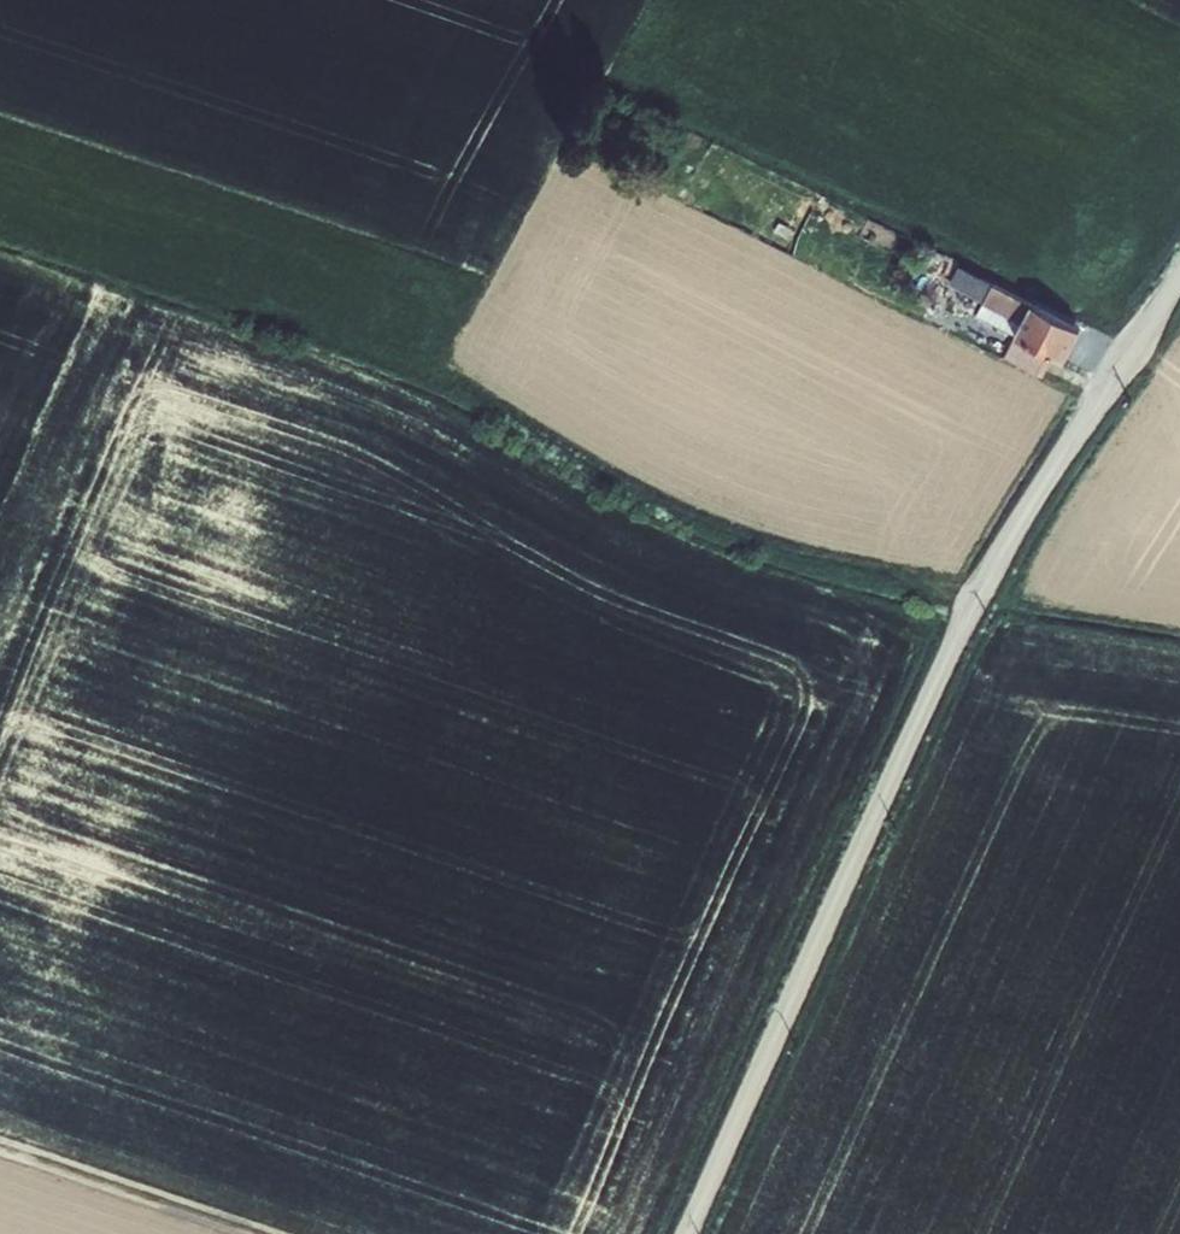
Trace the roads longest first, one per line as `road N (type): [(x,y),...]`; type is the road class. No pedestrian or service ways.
road 1 (unclassified): [(960,624),(686,1233)]
road 2 (unclassified): [(960,624),(1179,287)]
road 3 (track): [(245,1233),(0,1154)]

